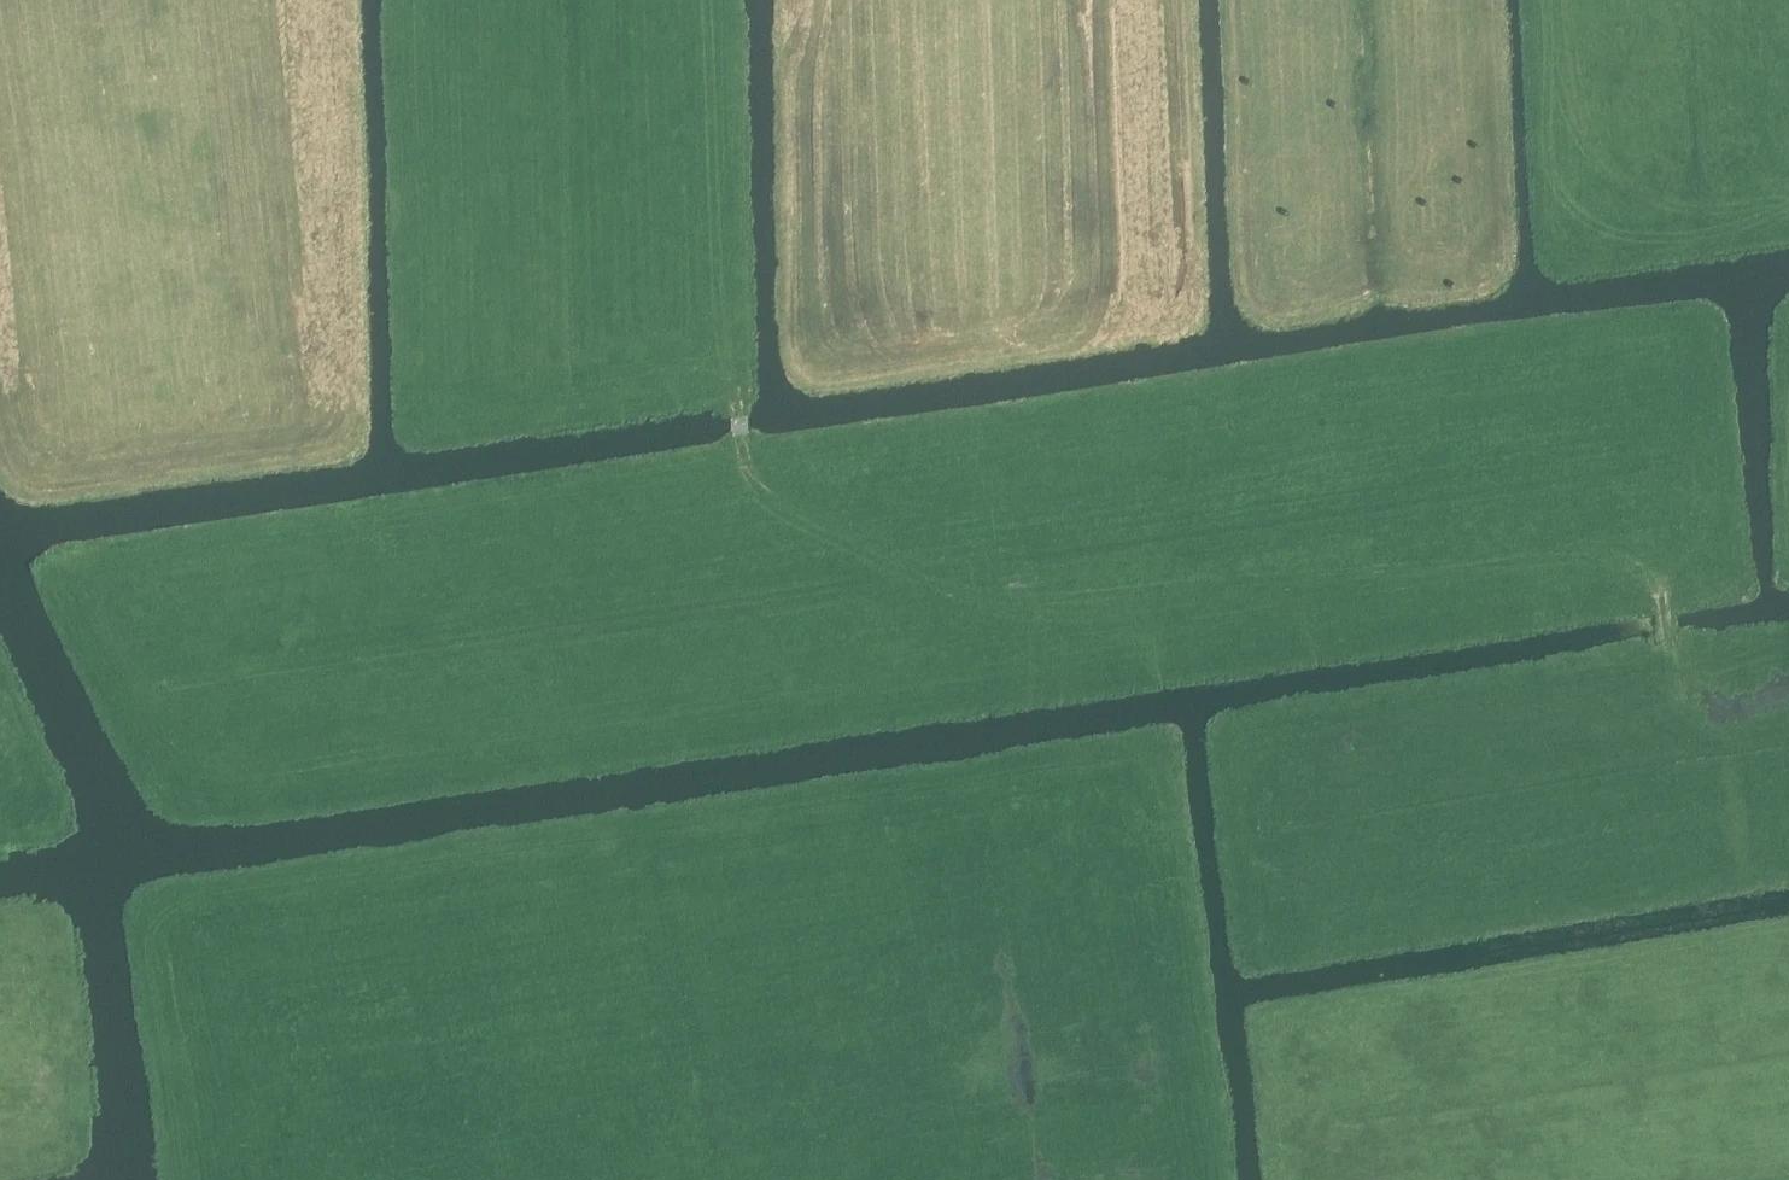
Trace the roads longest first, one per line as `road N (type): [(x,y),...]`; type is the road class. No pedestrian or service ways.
road 1 (track): [(1788,732),(1749,734),(1681,673),(1666,599),(1502,563),(1223,604),(924,604),(784,525),(749,458),(736,383)]

